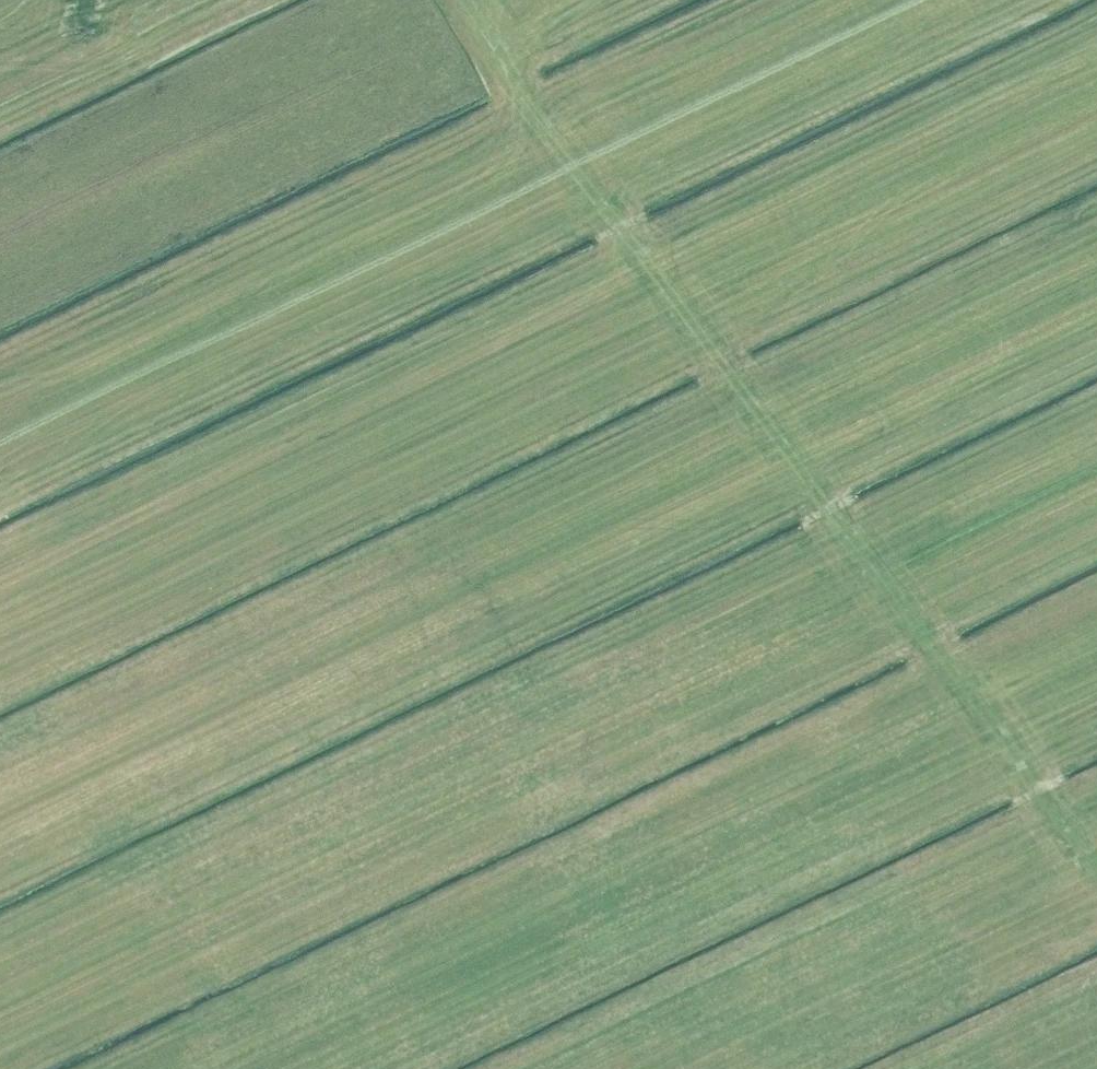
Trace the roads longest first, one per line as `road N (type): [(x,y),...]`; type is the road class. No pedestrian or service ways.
road 1 (track): [(1096,862),(454,0)]

